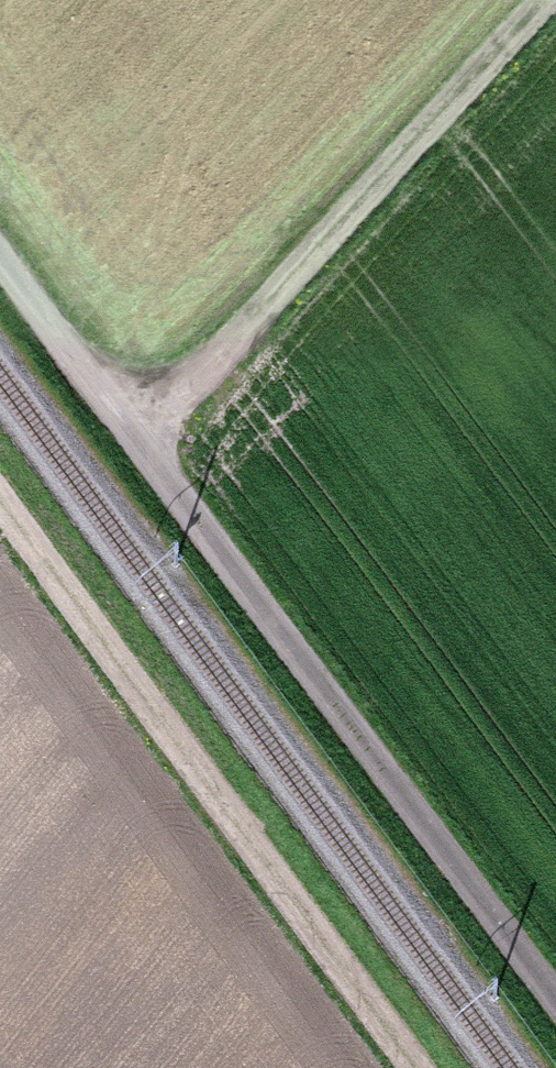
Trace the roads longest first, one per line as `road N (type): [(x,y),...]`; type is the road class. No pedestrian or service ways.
road 1 (track): [(0,250),(555,1000)]
road 2 (track): [(0,485),(424,1067)]
road 3 (track): [(132,431),(532,0)]

